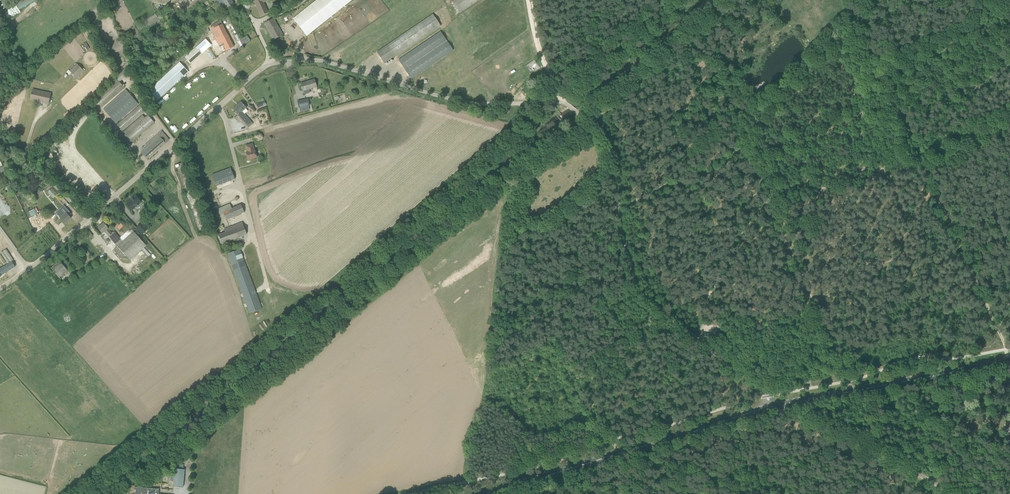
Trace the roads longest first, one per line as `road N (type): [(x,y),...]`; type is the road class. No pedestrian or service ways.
road 1 (unclassified): [(781,405),(640,290),(625,258),(602,140),(568,105),(457,101),(319,60),(270,63)]
road 2 (track): [(1009,354),(844,0)]
road 3 (primary): [(488,493),(781,405)]
road 4 (unclassified): [(0,289),(220,105)]
road 5 (primary): [(781,405),(1009,362)]
road 6 (track): [(851,380),(768,201)]
road 7 (unclassified): [(957,493),(781,405)]
road 8 (track): [(889,176),(960,358)]
road 9 (track): [(926,170),(768,201)]
road 10 (track): [(592,122),(695,28),(714,19)]
road 11 (track): [(345,316),(329,301),(268,287),(254,233)]
road 12 (track): [(740,147),(615,209)]
road 13 (track): [(699,341),(728,312),(767,326),(817,309)]
road 14 (unclassified): [(254,233),(220,105)]

